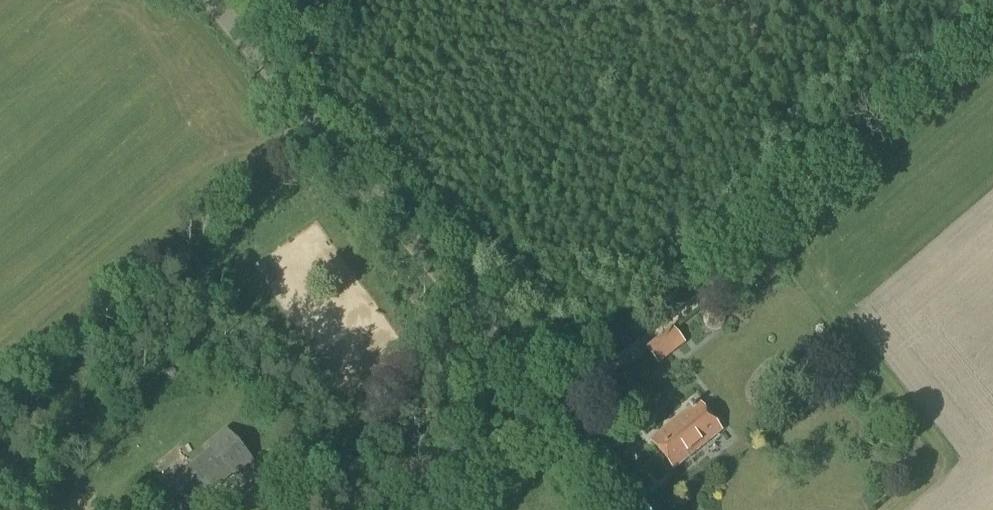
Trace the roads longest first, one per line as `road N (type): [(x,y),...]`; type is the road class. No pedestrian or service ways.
road 1 (unclassified): [(643,509),(225,0)]

